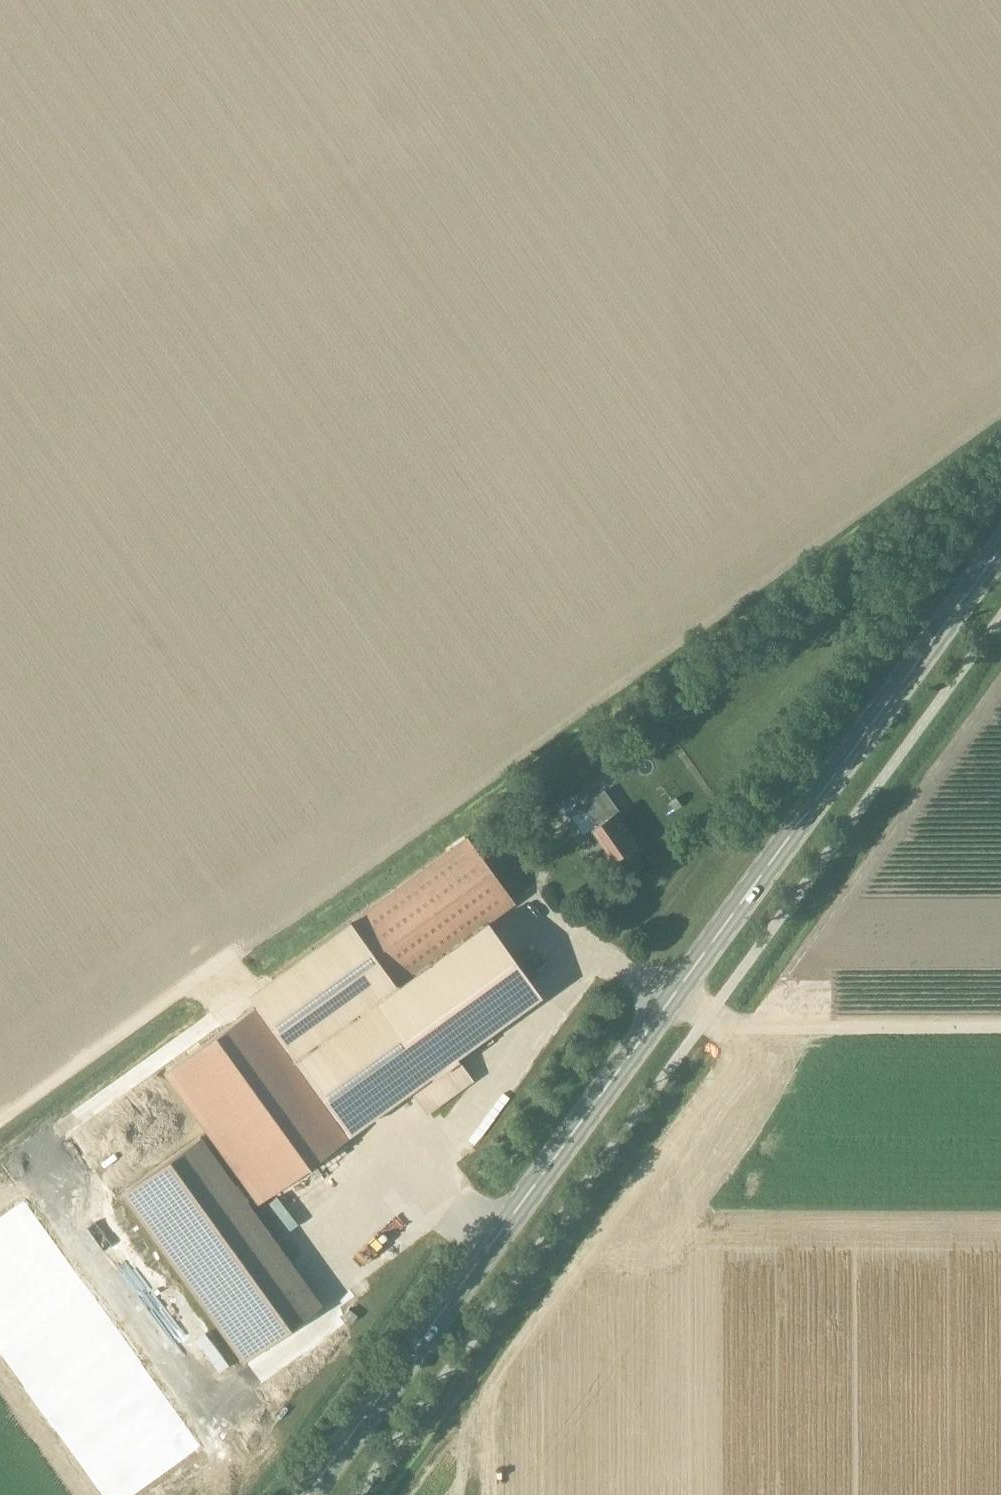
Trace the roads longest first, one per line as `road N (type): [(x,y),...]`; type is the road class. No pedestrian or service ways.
road 1 (secondary): [(306,1494),(1000,549)]

